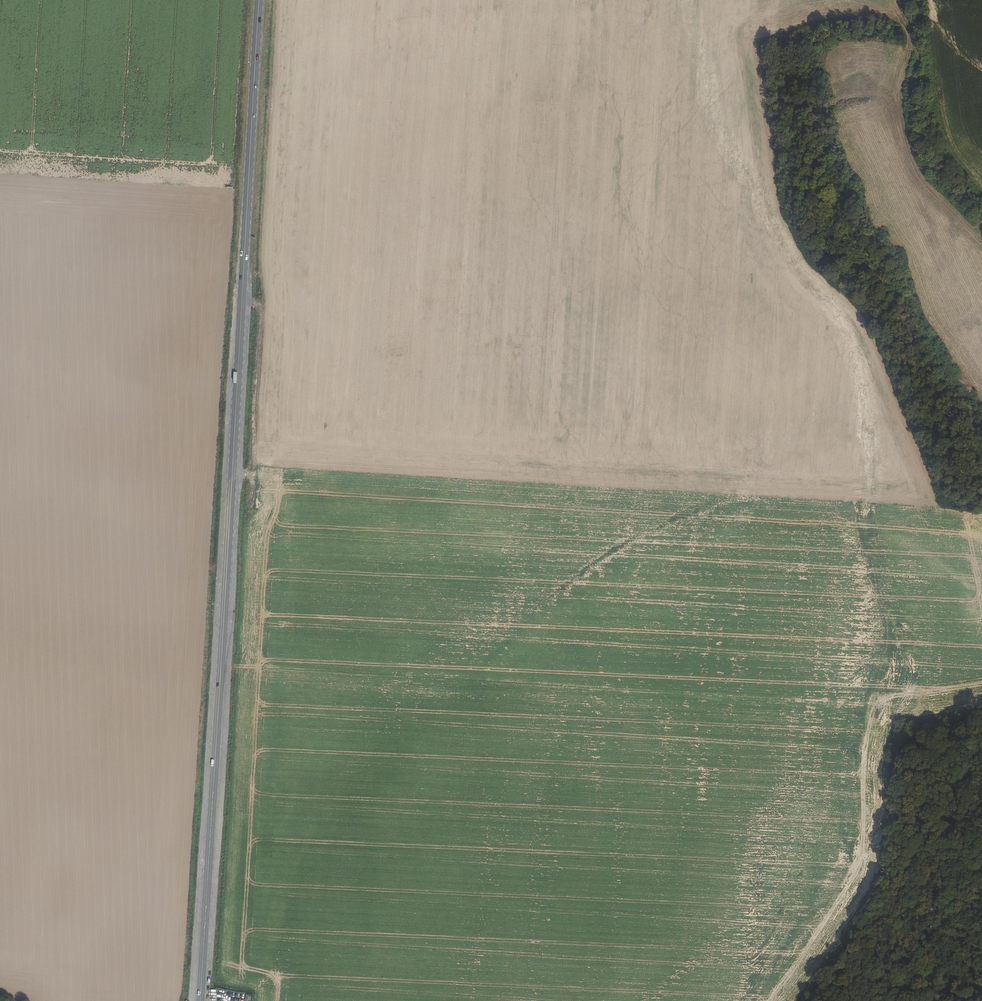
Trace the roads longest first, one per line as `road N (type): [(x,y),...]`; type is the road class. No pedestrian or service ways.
road 1 (primary): [(200,1000),(262,0)]
road 2 (track): [(981,248),(921,185),(905,157),(898,82),(919,0)]

